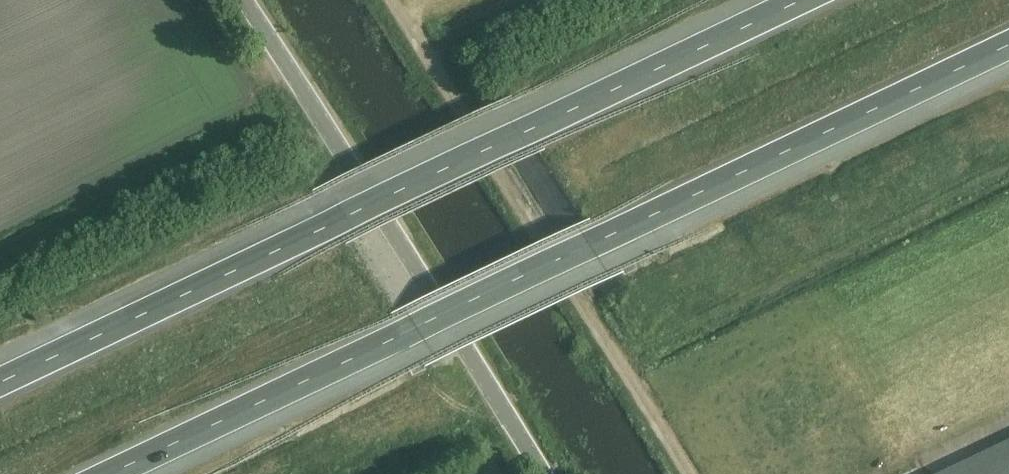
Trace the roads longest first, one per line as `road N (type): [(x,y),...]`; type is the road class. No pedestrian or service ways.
road 1 (motorway): [(111,473),(1008,47)]
road 2 (motorway): [(803,0),(0,383)]
road 3 (unclassified): [(542,473),(246,0)]
road 4 (track): [(691,473),(396,0)]

